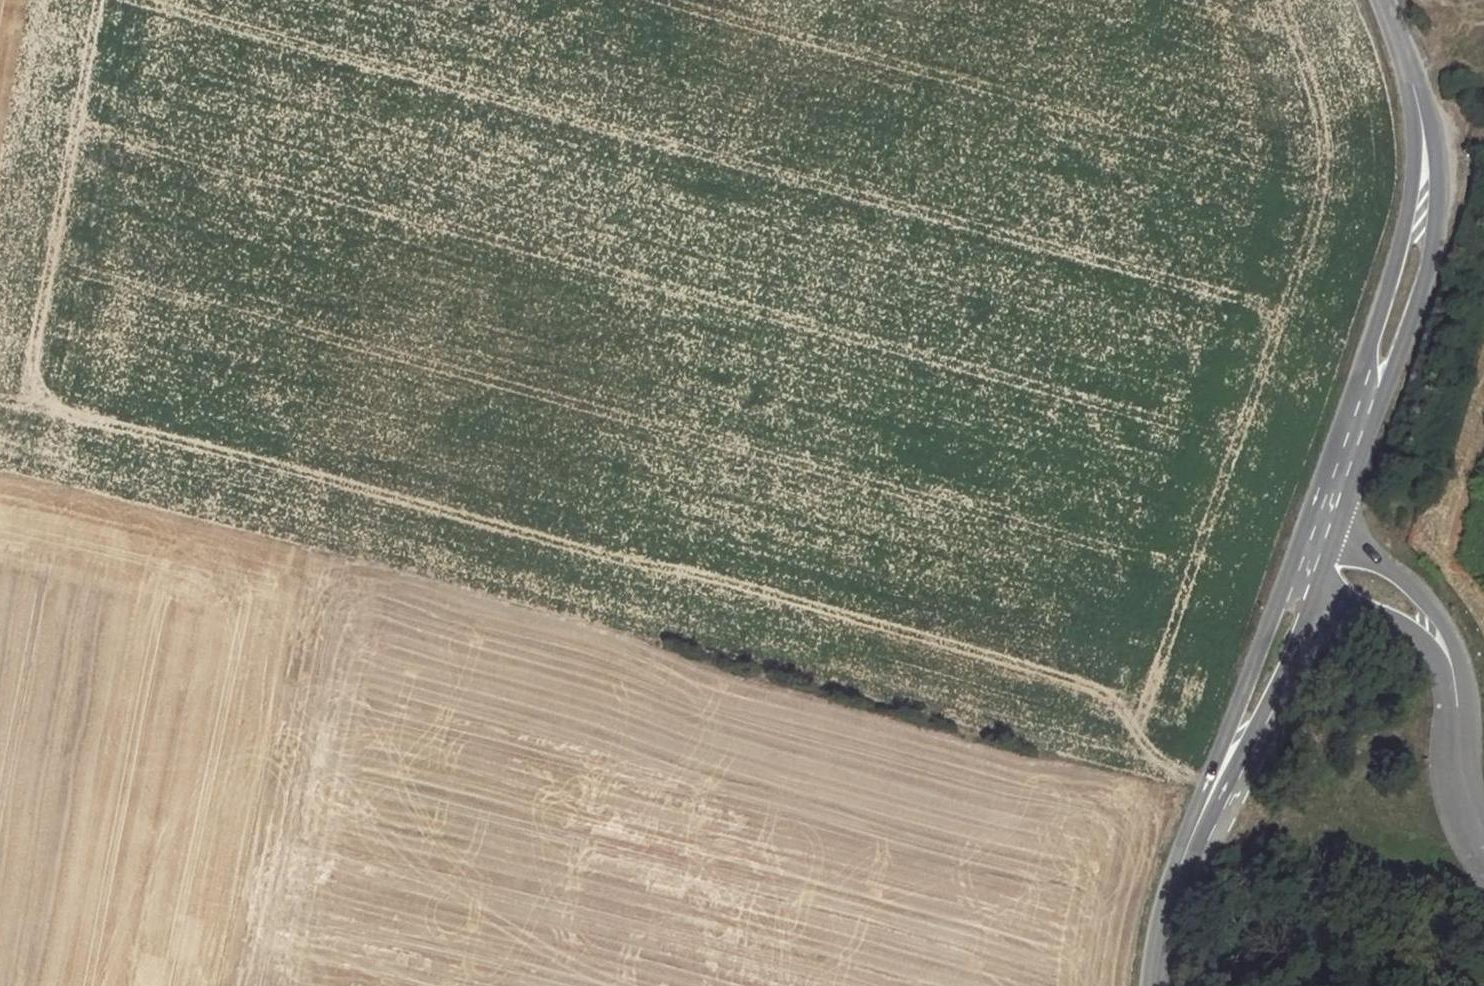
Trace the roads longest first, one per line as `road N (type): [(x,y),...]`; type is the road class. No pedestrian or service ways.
road 1 (tertiary): [(1382,0),(1415,95),(1423,210),(1411,271),(1324,515)]
road 2 (tertiary): [(1302,579),(1185,851),(1158,985)]
road 3 (unclassified): [(1459,749),(1460,656),(1426,600),(1324,515)]
road 4 (unclassified): [(1302,579),(1408,630),(1439,669),(1459,749)]

